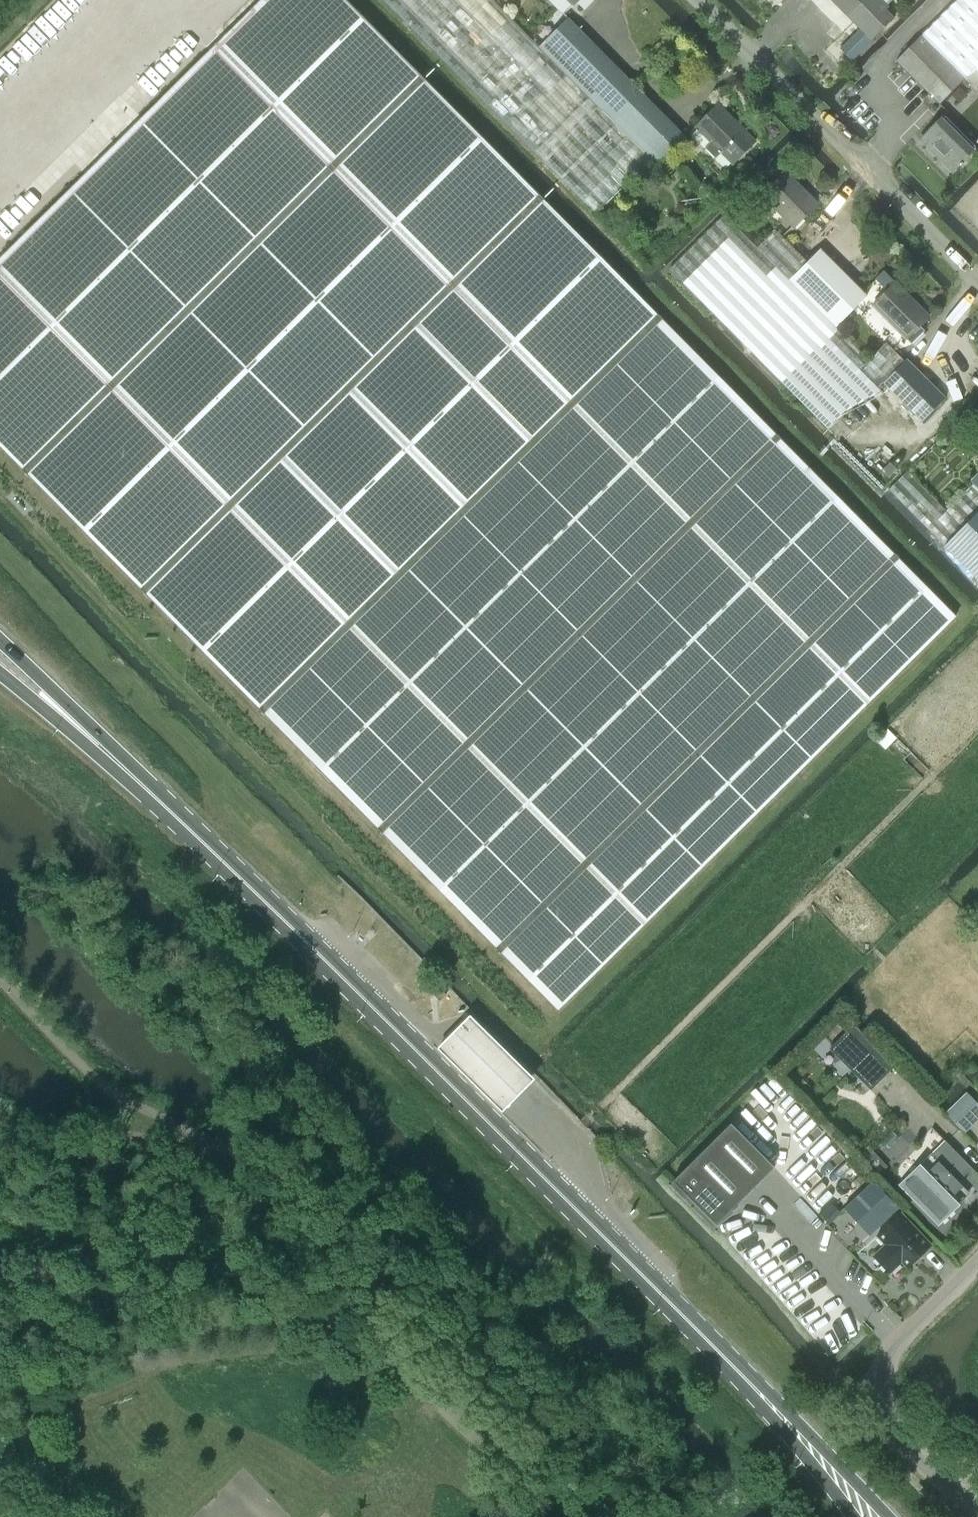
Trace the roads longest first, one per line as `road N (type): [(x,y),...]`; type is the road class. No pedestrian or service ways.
road 1 (primary): [(781,1416),(341,974),(104,750)]
road 2 (residential): [(977,280),(700,0)]
road 3 (unclassified): [(977,1510),(895,1437),(880,1391),(891,1349),(977,1262)]
road 4 (primary): [(104,750),(0,640)]
road 5 (primary): [(889,1516),(781,1416)]
road 6 (primary): [(0,672),(104,750)]
road 7 (primary): [(781,1416),(851,1516)]

